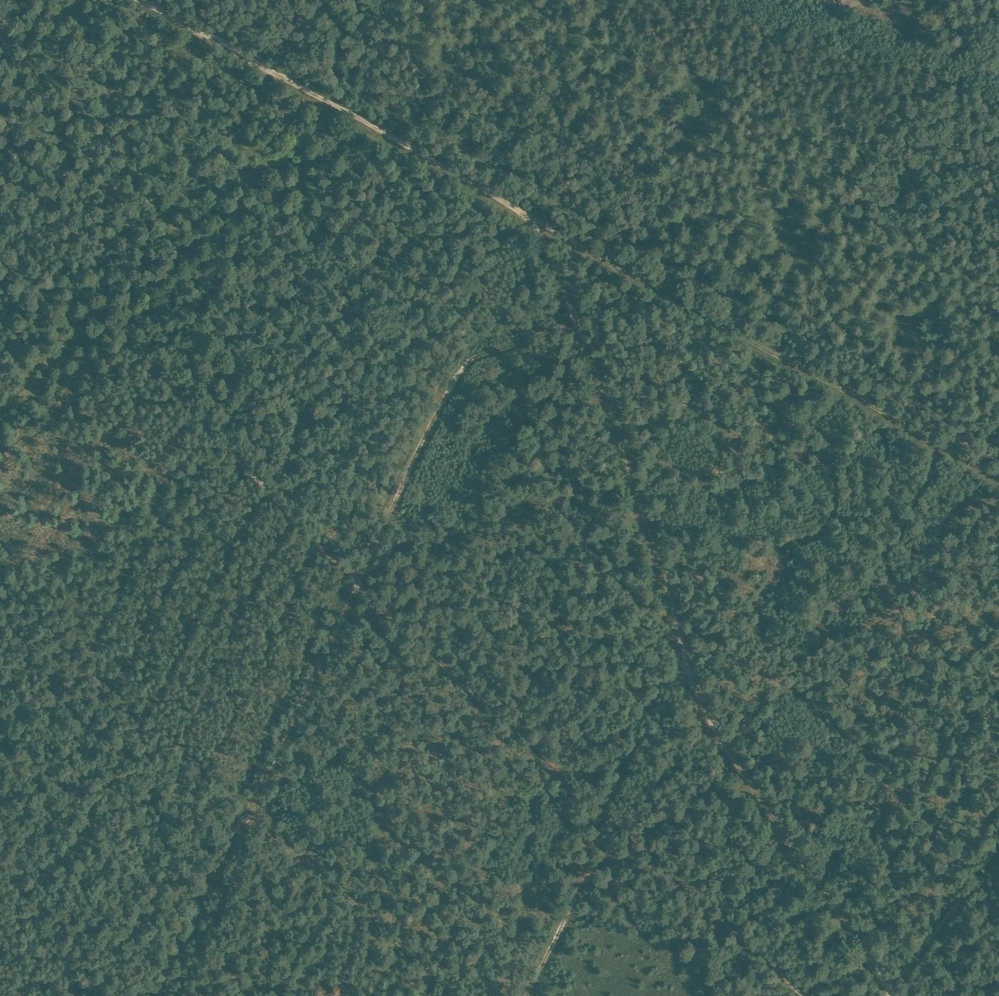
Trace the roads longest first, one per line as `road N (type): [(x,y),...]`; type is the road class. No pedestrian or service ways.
road 1 (track): [(143,0),(998,482)]
road 2 (track): [(894,987),(699,709),(543,227)]
road 3 (track): [(805,995),(611,823),(522,995)]
road 4 (track): [(998,844),(894,987)]

